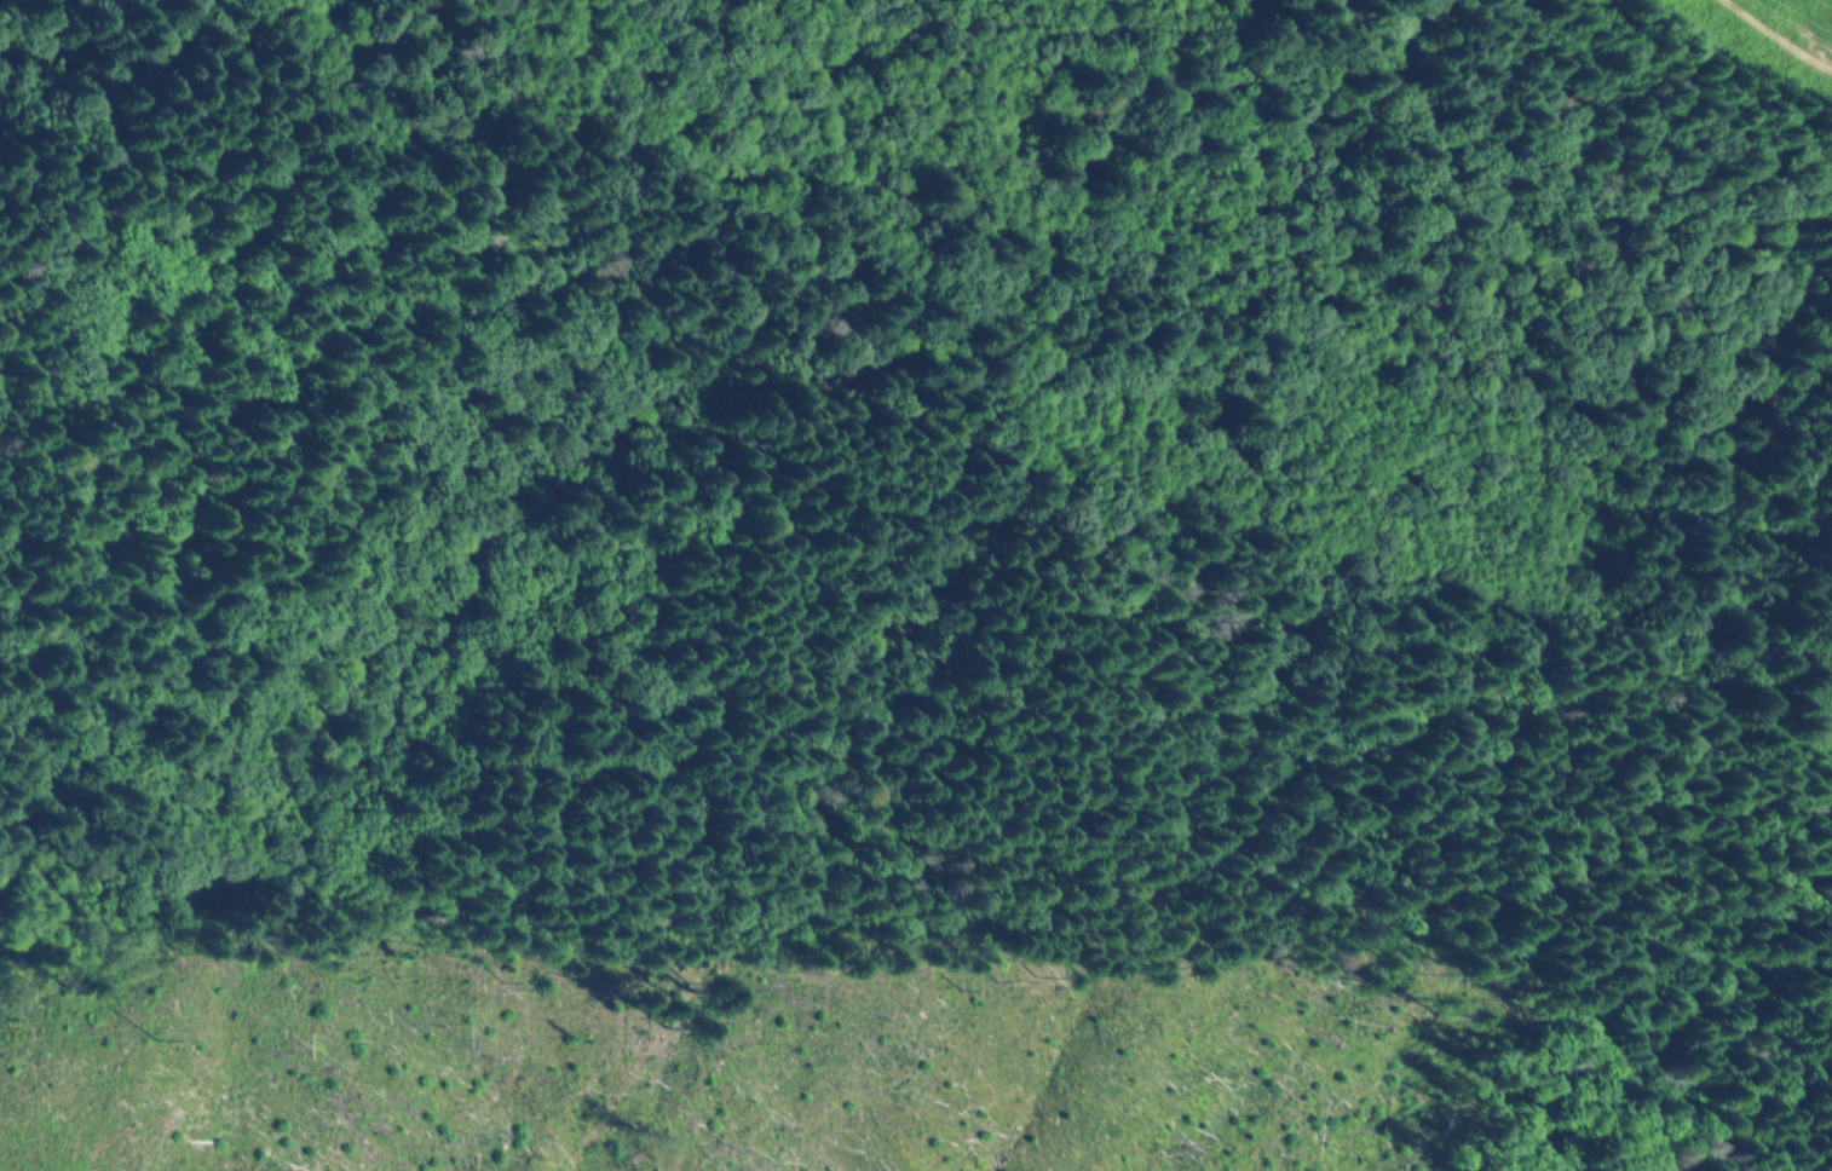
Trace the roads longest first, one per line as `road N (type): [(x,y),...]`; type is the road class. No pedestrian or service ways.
road 1 (track): [(1831,66),(1730,0)]

